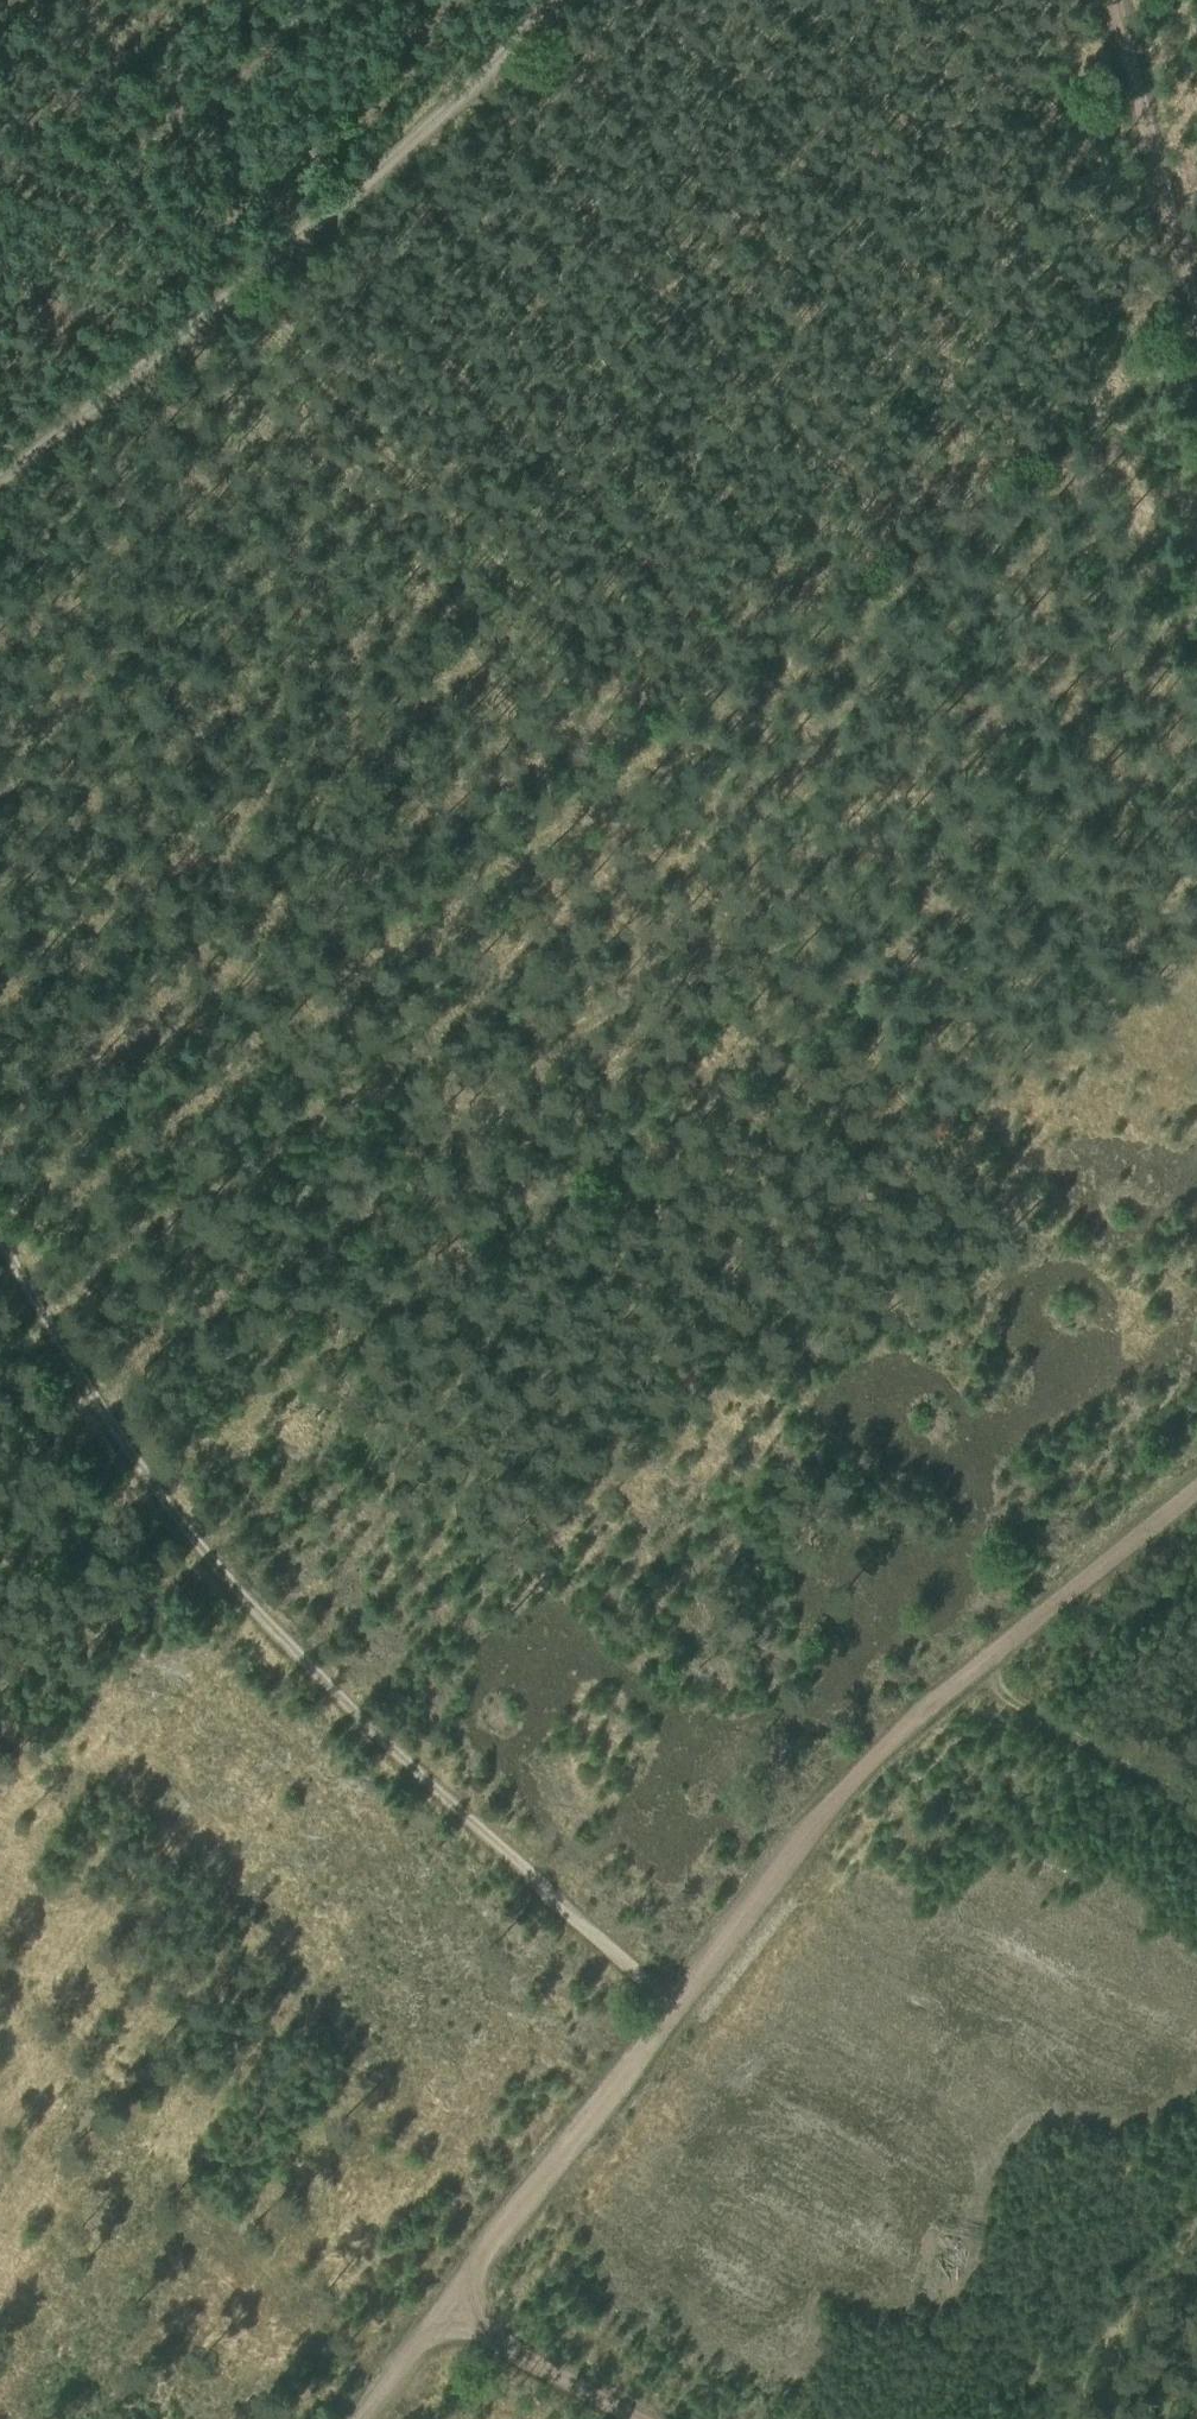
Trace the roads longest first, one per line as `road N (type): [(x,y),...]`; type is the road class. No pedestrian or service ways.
road 1 (track): [(673,2008),(250,1603),(146,1483),(0,1208)]
road 2 (track): [(544,0),(270,256),(0,465)]
road 3 (track): [(970,1677),(673,2008)]
road 4 (track): [(673,2008),(445,2313)]
road 5 (track): [(1112,0),(1162,263),(1196,357)]
road 6 (track): [(1196,1478),(970,1677)]
road 7 (track): [(445,2313),(636,2418)]
road 8 (track): [(363,2418),(445,2313)]

